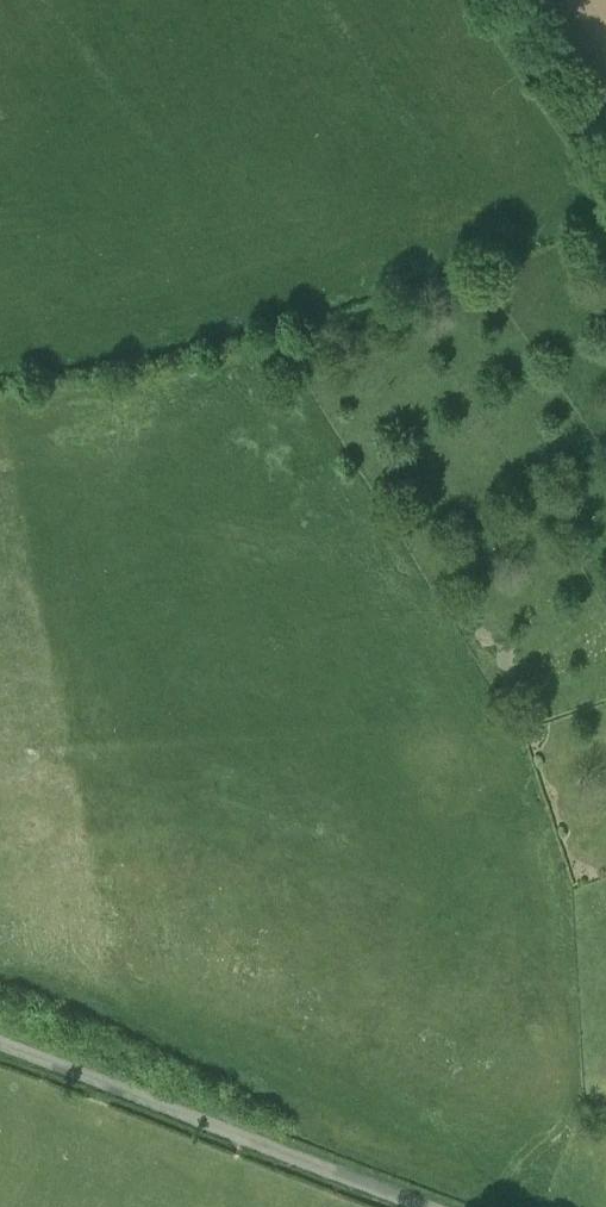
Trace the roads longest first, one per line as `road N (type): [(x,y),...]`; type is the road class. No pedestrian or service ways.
road 1 (unclassified): [(0,1042),(428,1206)]
road 2 (unclassified): [(605,163),(498,0)]

